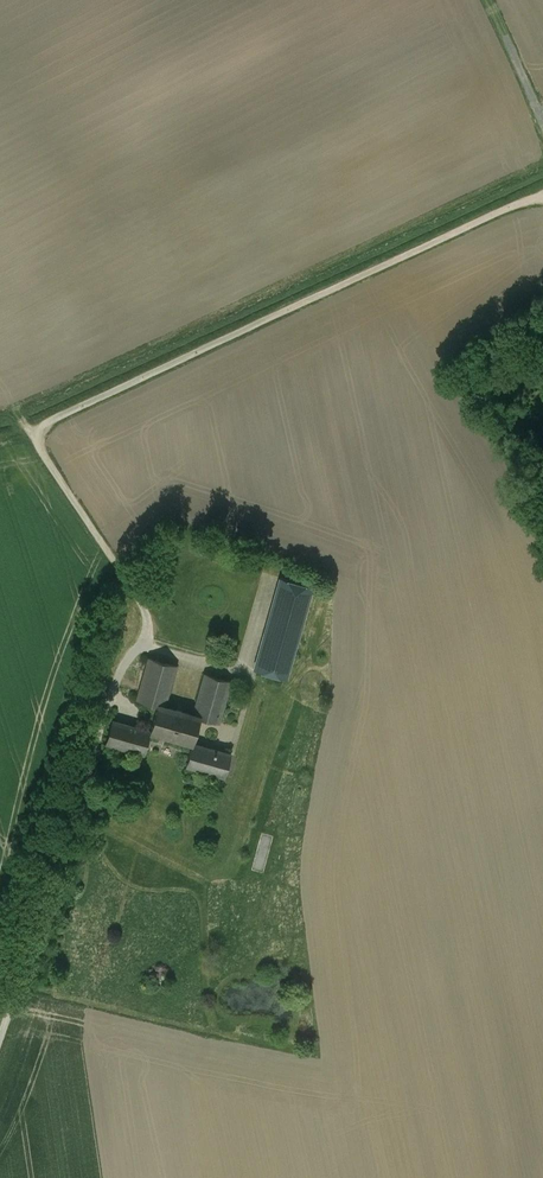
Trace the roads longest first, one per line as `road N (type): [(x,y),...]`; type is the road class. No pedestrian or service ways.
road 1 (unclassified): [(0,1038),(119,677),(148,621),(36,431),(46,420),(542,195)]
road 2 (track): [(489,0),(542,122)]

